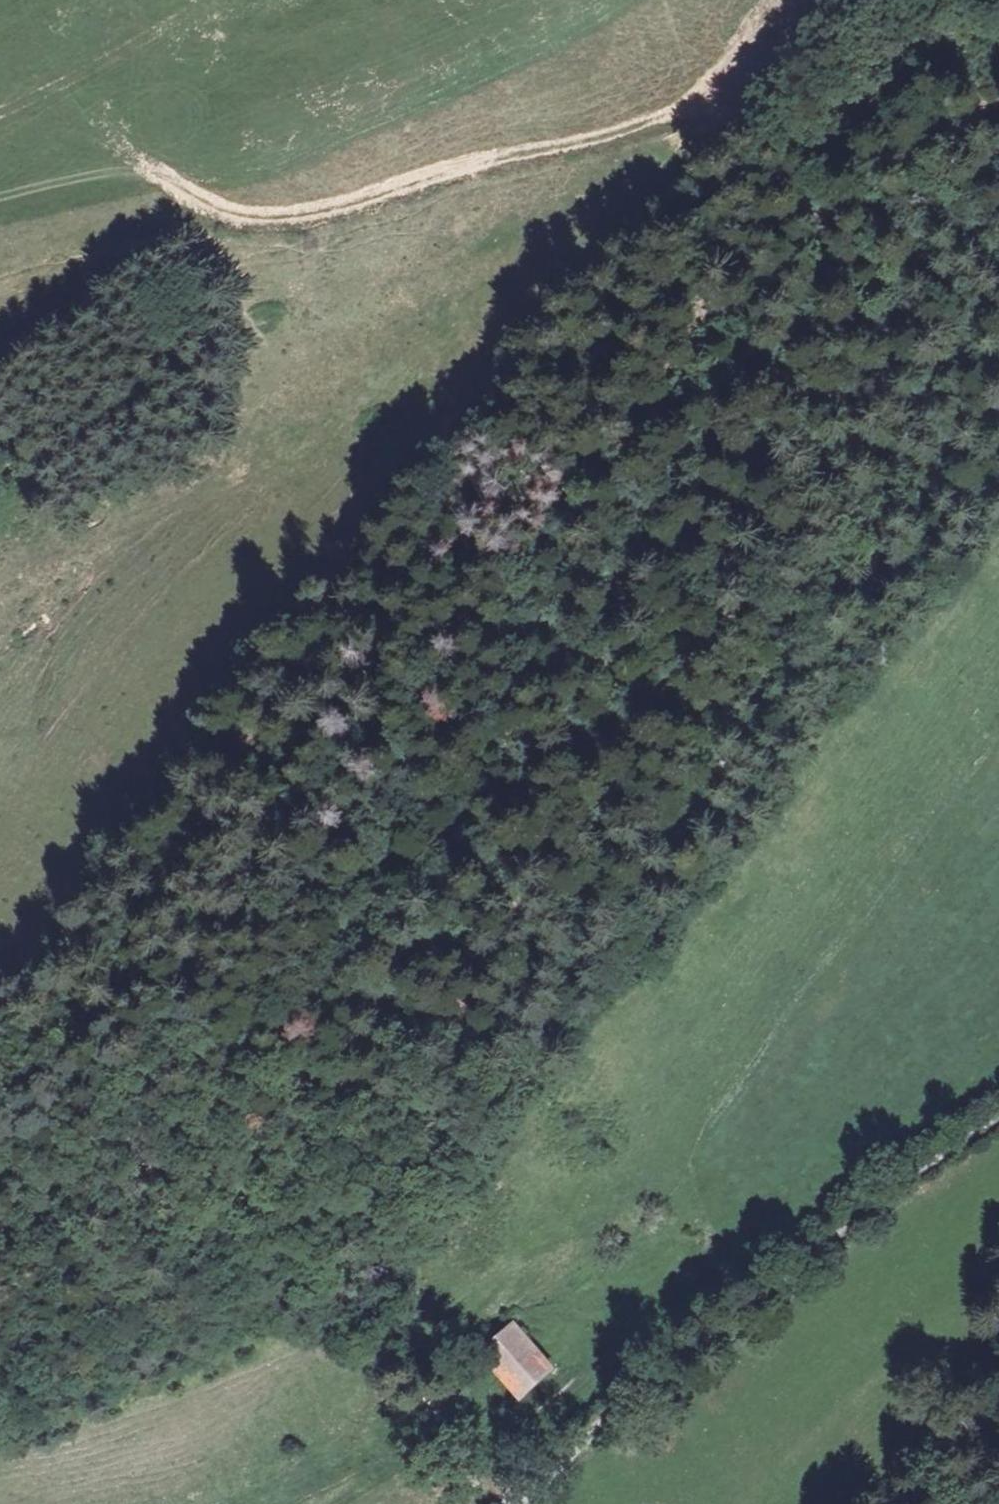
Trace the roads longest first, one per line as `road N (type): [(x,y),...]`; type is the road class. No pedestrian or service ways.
road 1 (track): [(522,1503),(574,1447),(921,1160),(998,1113)]
road 2 (track): [(0,591),(108,530),(222,484)]

